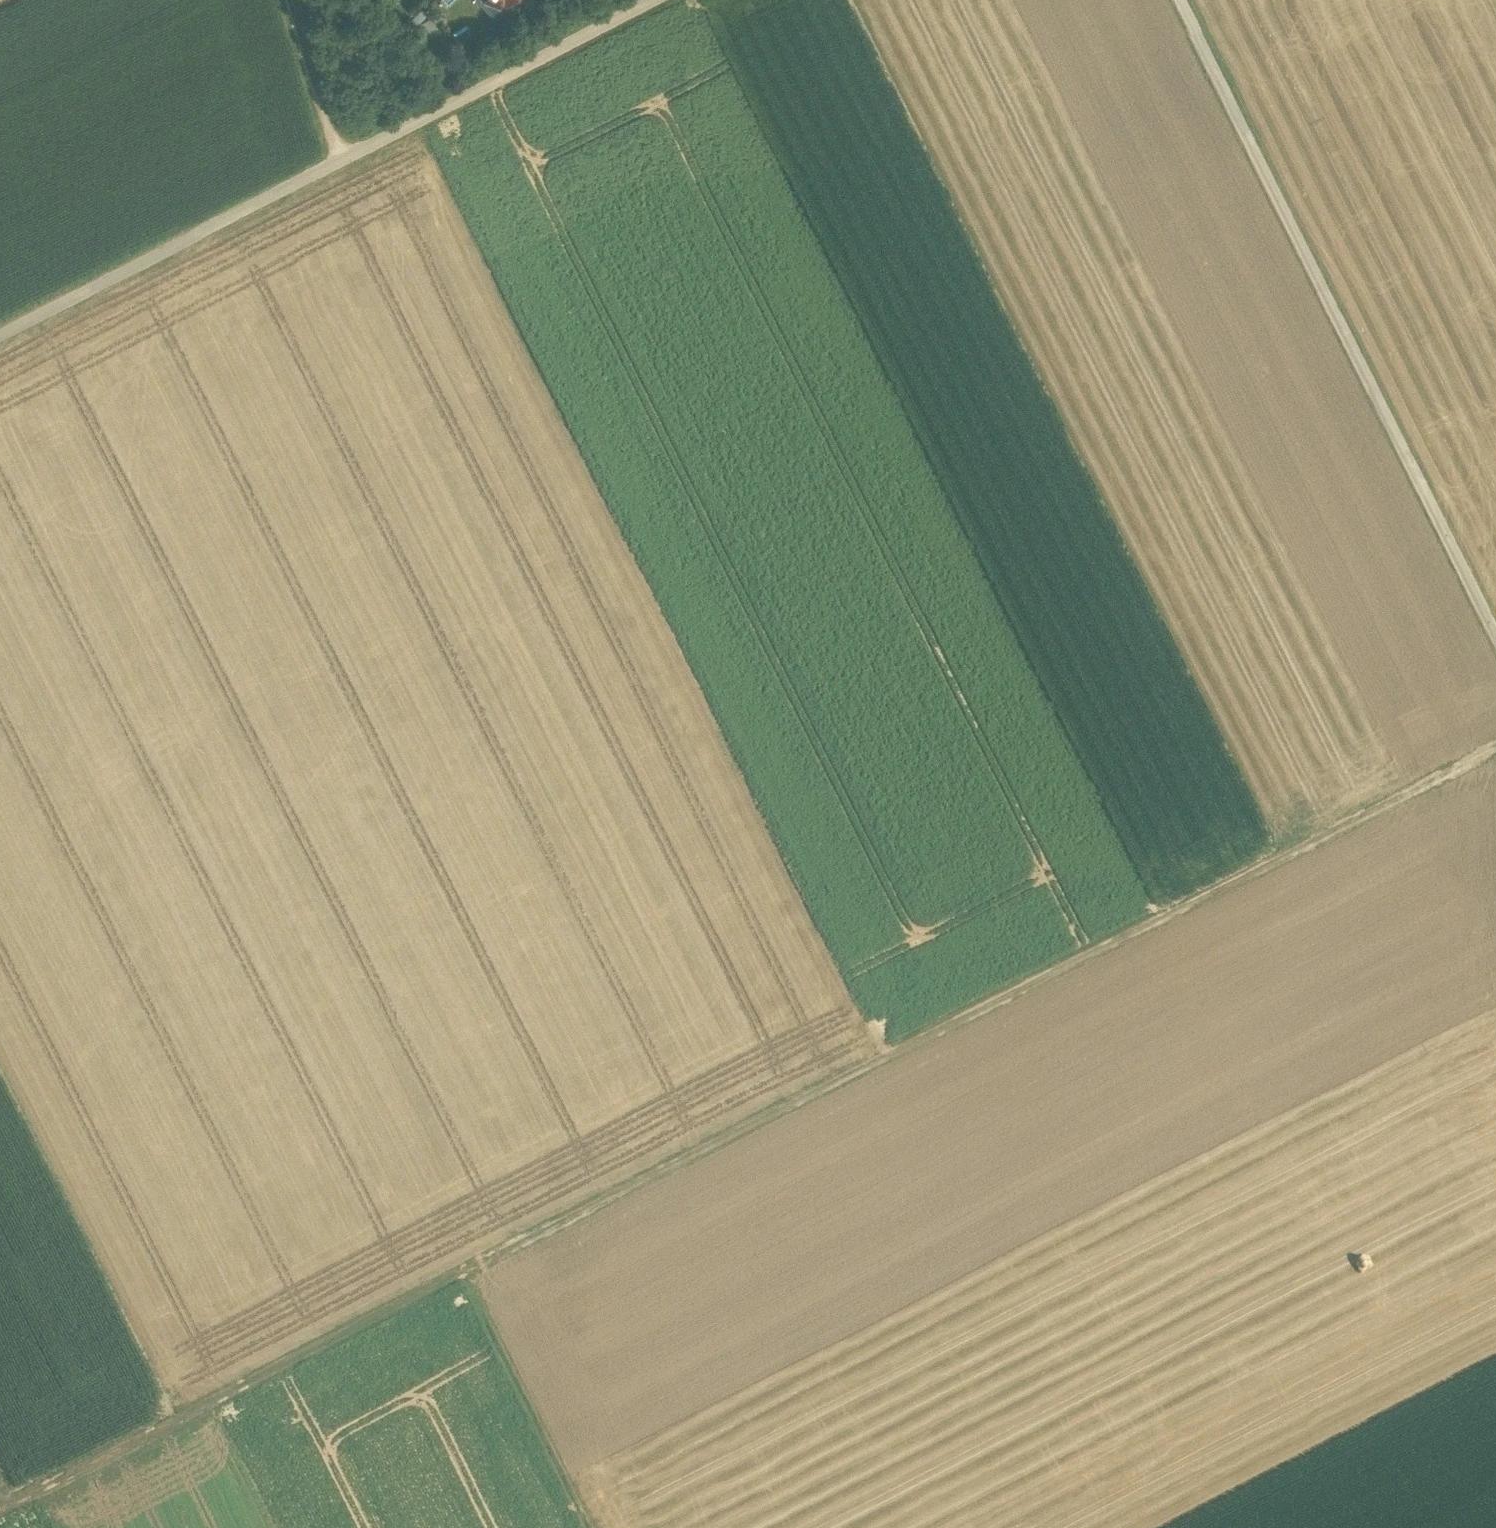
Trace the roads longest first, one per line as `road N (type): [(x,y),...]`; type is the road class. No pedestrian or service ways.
road 1 (track): [(7,1527),(864,1091),(1495,754)]
road 2 (track): [(1178,0),(1495,633)]
road 3 (track): [(337,162),(0,334)]
road 4 (track): [(656,0),(337,162)]
road 5 (track): [(598,1527),(478,1286)]
road 6 (track): [(289,0),(337,162)]

